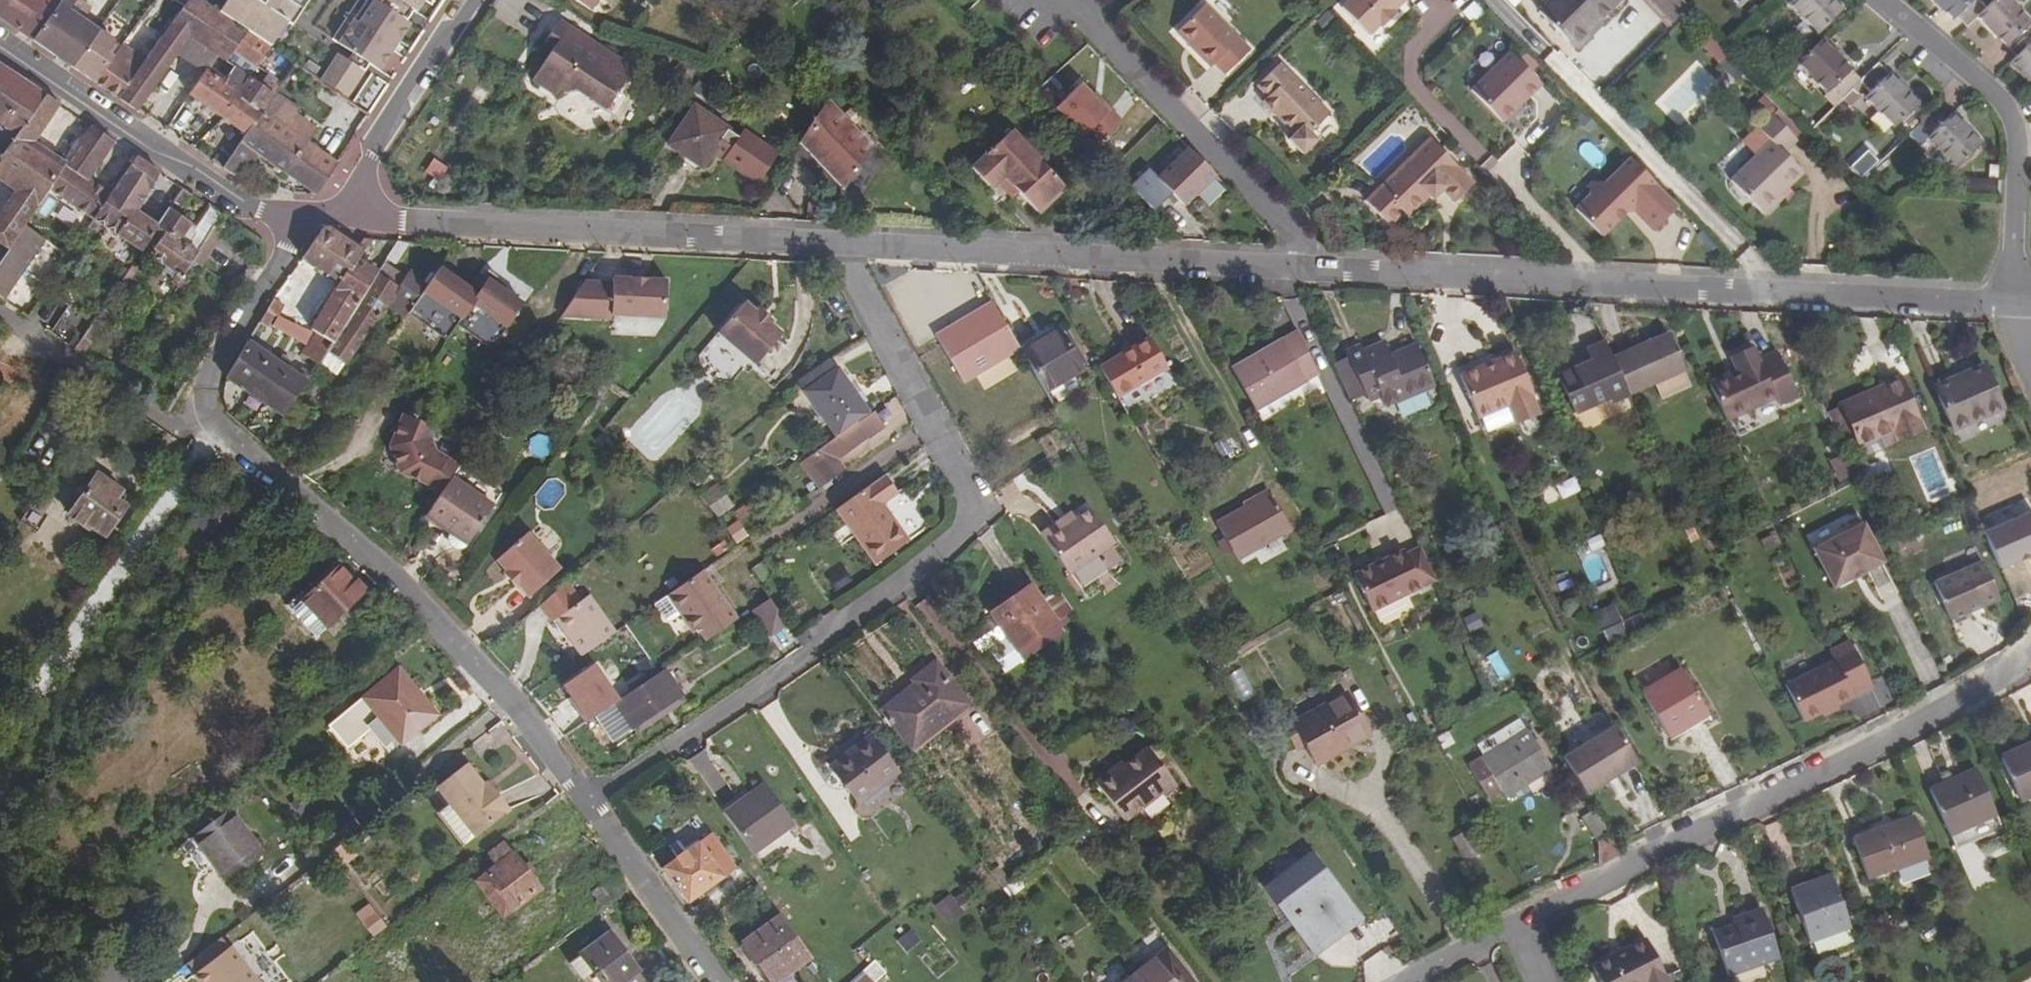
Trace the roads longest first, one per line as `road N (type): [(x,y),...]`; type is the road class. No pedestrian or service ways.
road 1 (residential): [(585,798),(784,673),(957,538),(967,505),(833,240)]
road 2 (residential): [(1343,265),(2013,305)]
road 3 (residential): [(1515,926),(2018,667),(2030,651)]
road 4 (residential): [(585,798),(428,614),(208,421)]
road 5 (residential): [(833,240),(1343,265)]
road 6 (residential): [(328,214),(833,240)]
road 7 (residential): [(1068,0),(1296,234),(1343,265)]
road 8 (residential): [(2013,305),(2020,139),(2001,95),(1890,0)]
road 9 (residential): [(0,41),(261,220),(297,222)]
road 10 (unclassified): [(328,214),(473,0)]
road 11 (residential): [(0,310),(162,420),(208,421)]
road 12 (residential): [(720,981),(585,798)]
road 13 (residential): [(208,421),(203,383),(297,222)]
road 14 (residential): [(1406,981),(1515,926)]

